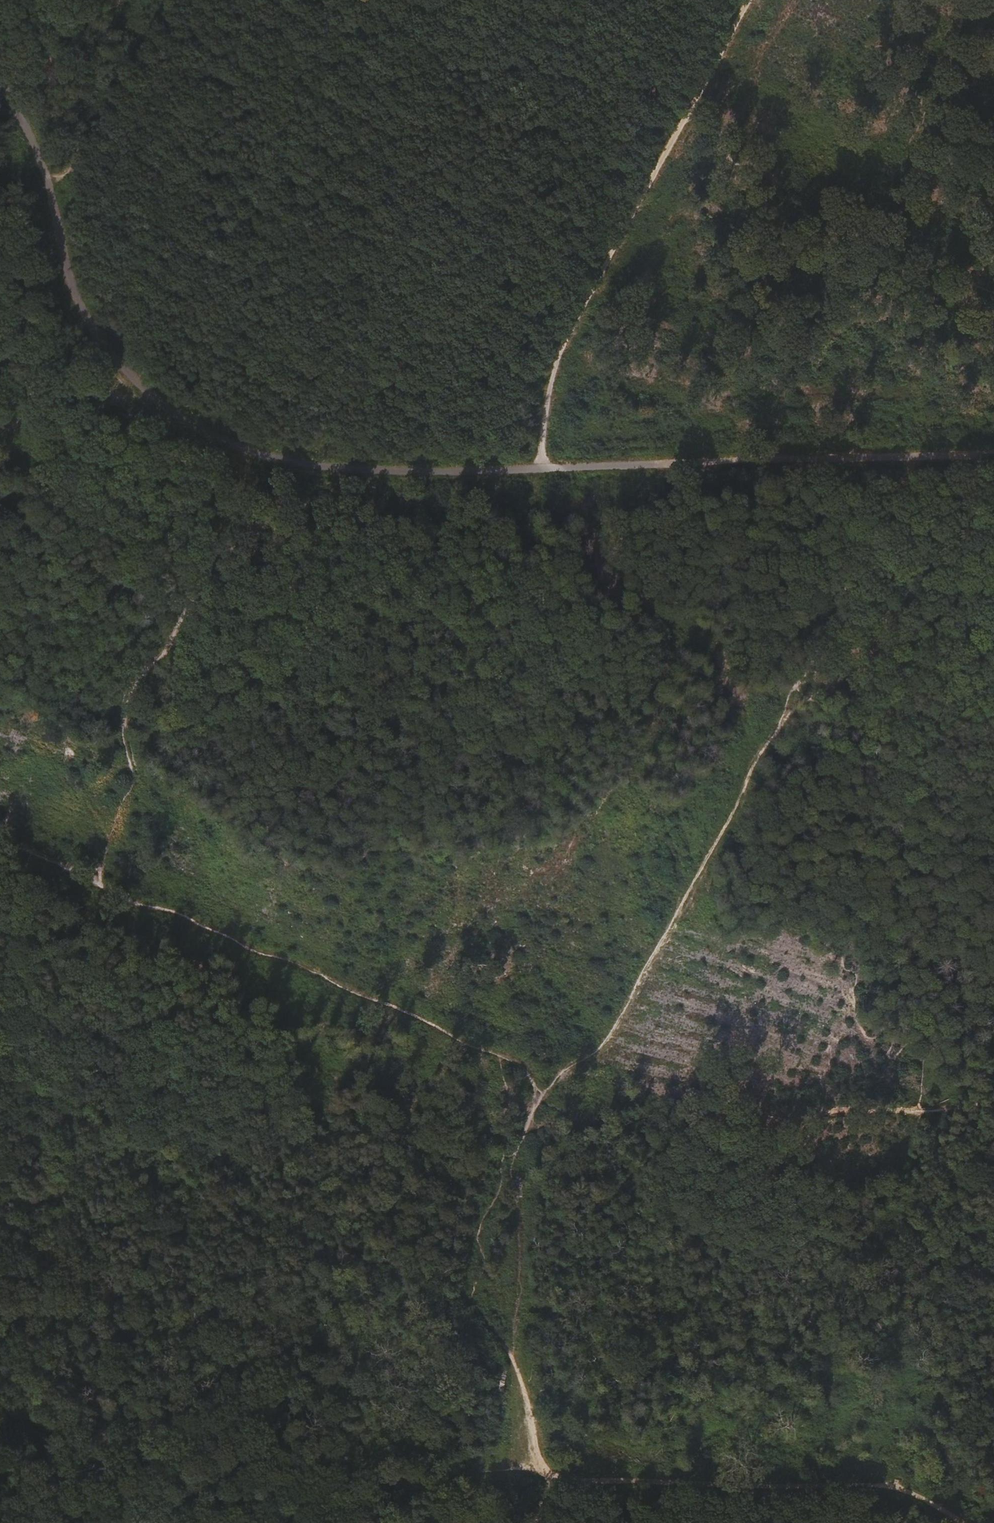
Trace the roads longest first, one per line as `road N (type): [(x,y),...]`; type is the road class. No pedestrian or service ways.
road 1 (track): [(498,1318),(549,1475),(896,1484),(965,1522)]
road 2 (track): [(757,0),(587,312),(558,382),(542,475)]

